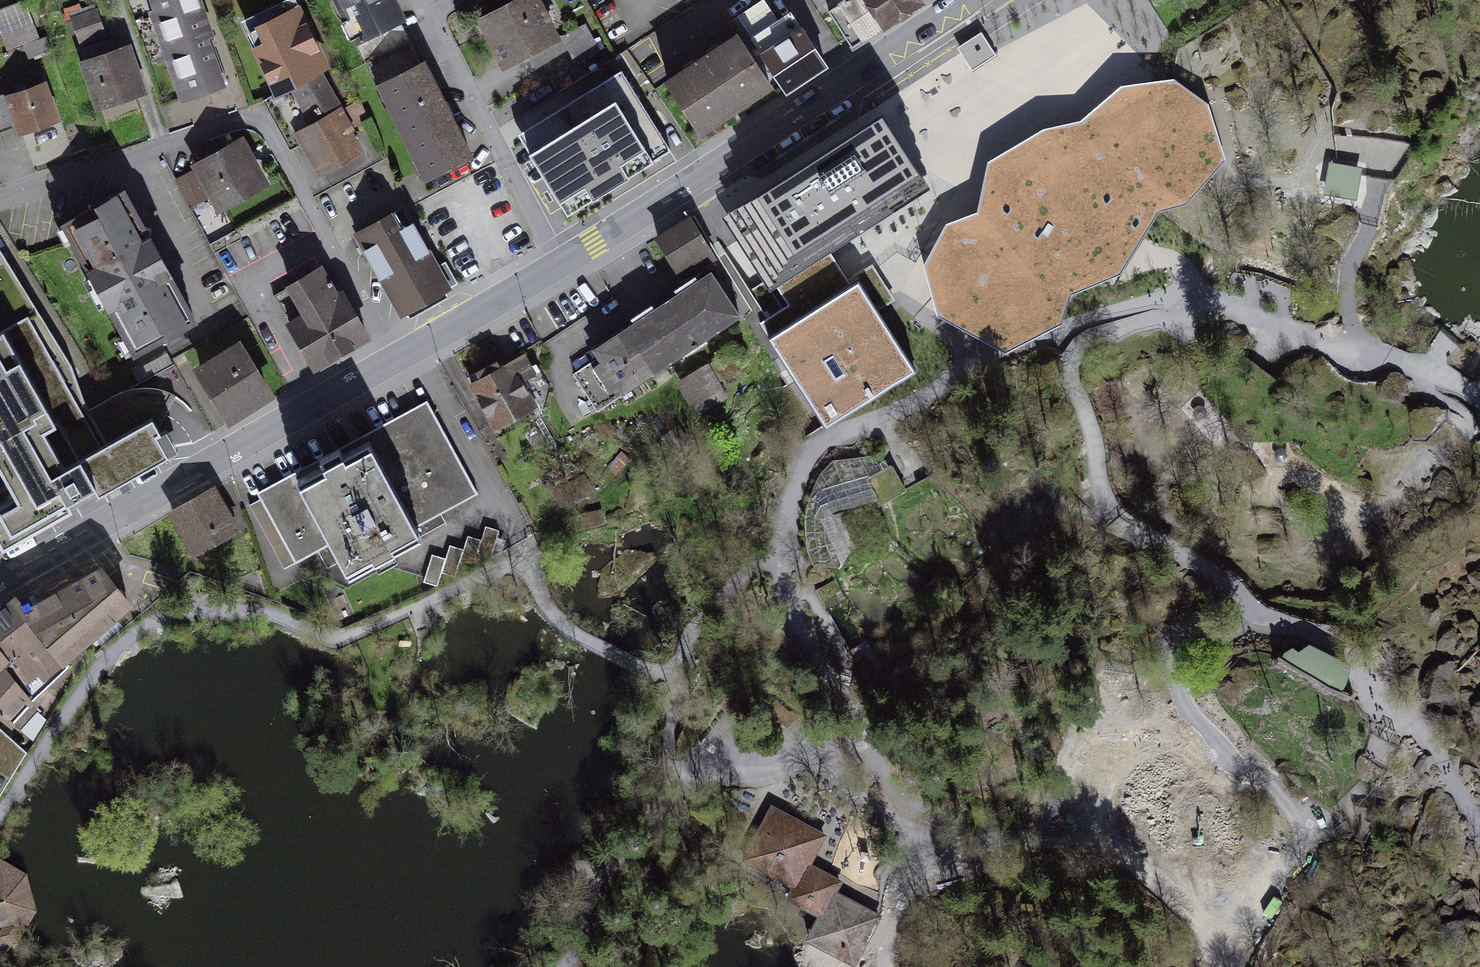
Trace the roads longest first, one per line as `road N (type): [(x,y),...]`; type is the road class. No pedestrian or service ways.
road 1 (track): [(1225,958),(1251,948),(1303,837),(1300,819),(1182,702),(1178,657),(1198,631),(1254,619),(1202,563),(1107,504),(1071,376),(1077,346),(1194,309),(1197,292),(1479,392)]
road 2 (track): [(1197,292),(1075,322),(1056,341),(966,368),(922,415),(812,451),(790,497),(783,597),(821,655),(834,696),(826,741),(870,812),(999,844)]
road 3 (residential): [(0,203),(258,117),(397,355)]
road 4 (residential): [(967,0),(558,263)]
road 5 (residential): [(397,355),(0,581)]
road 6 (track): [(1479,833),(1433,750),(1369,697),(1362,663),(1296,628),(1254,619)]
road 7 (residential): [(428,12),(558,263)]
road 8 (residential): [(558,263),(397,355)]
road 9 (track): [(884,966),(906,825)]

